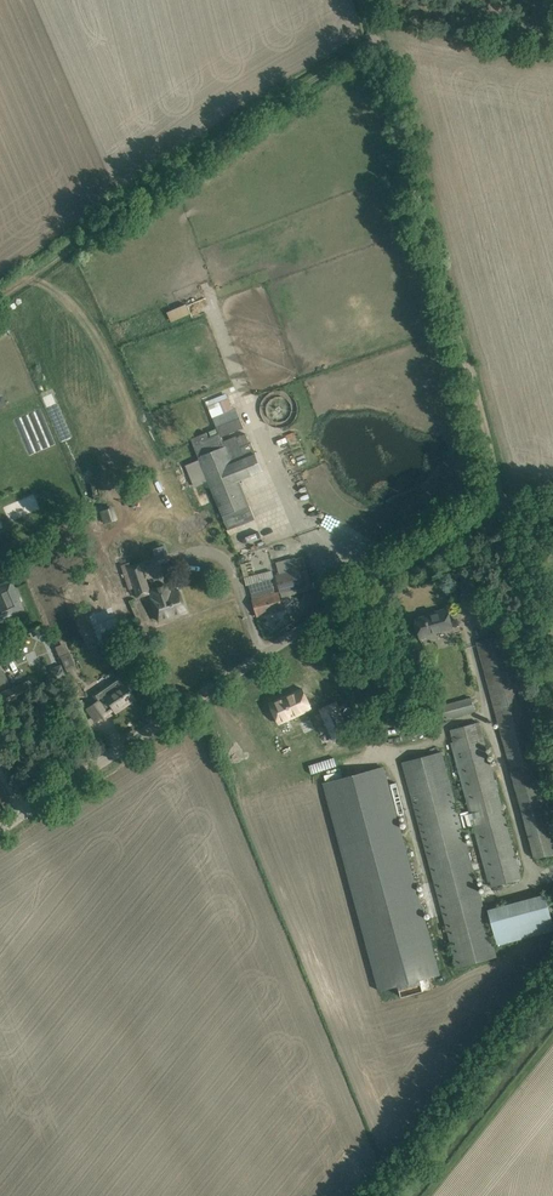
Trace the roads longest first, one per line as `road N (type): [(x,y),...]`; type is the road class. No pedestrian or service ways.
road 1 (unclassified): [(20,813),(482,508),(552,508)]
road 2 (track): [(503,506),(370,0)]

